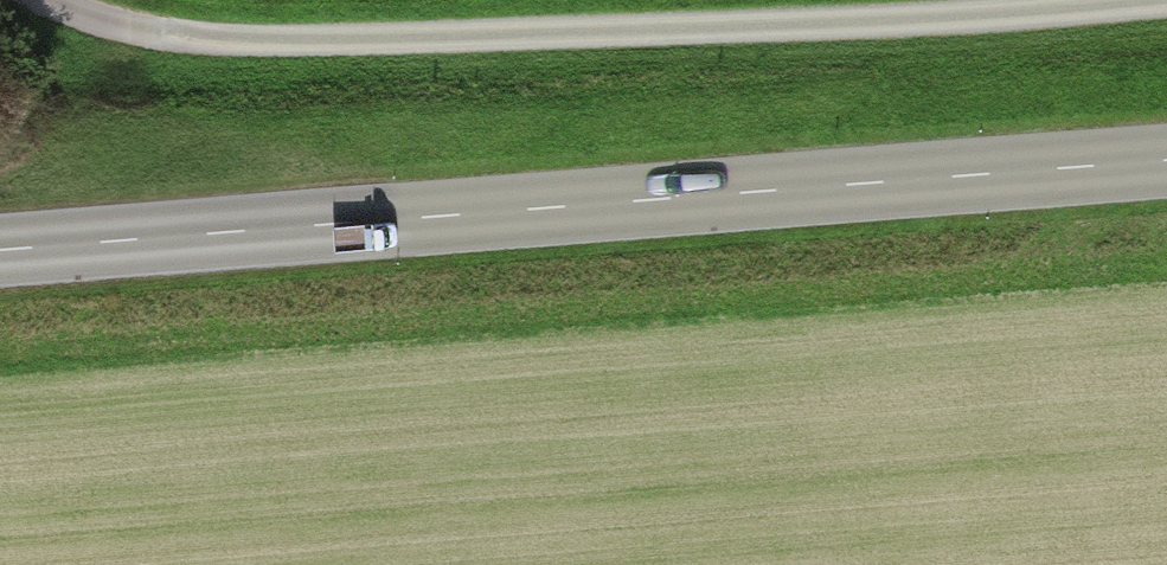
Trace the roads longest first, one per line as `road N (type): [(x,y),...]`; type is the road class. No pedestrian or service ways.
road 1 (tertiary): [(0,252),(1166,160)]
road 2 (track): [(1166,0),(918,25),(190,44),(25,0)]

